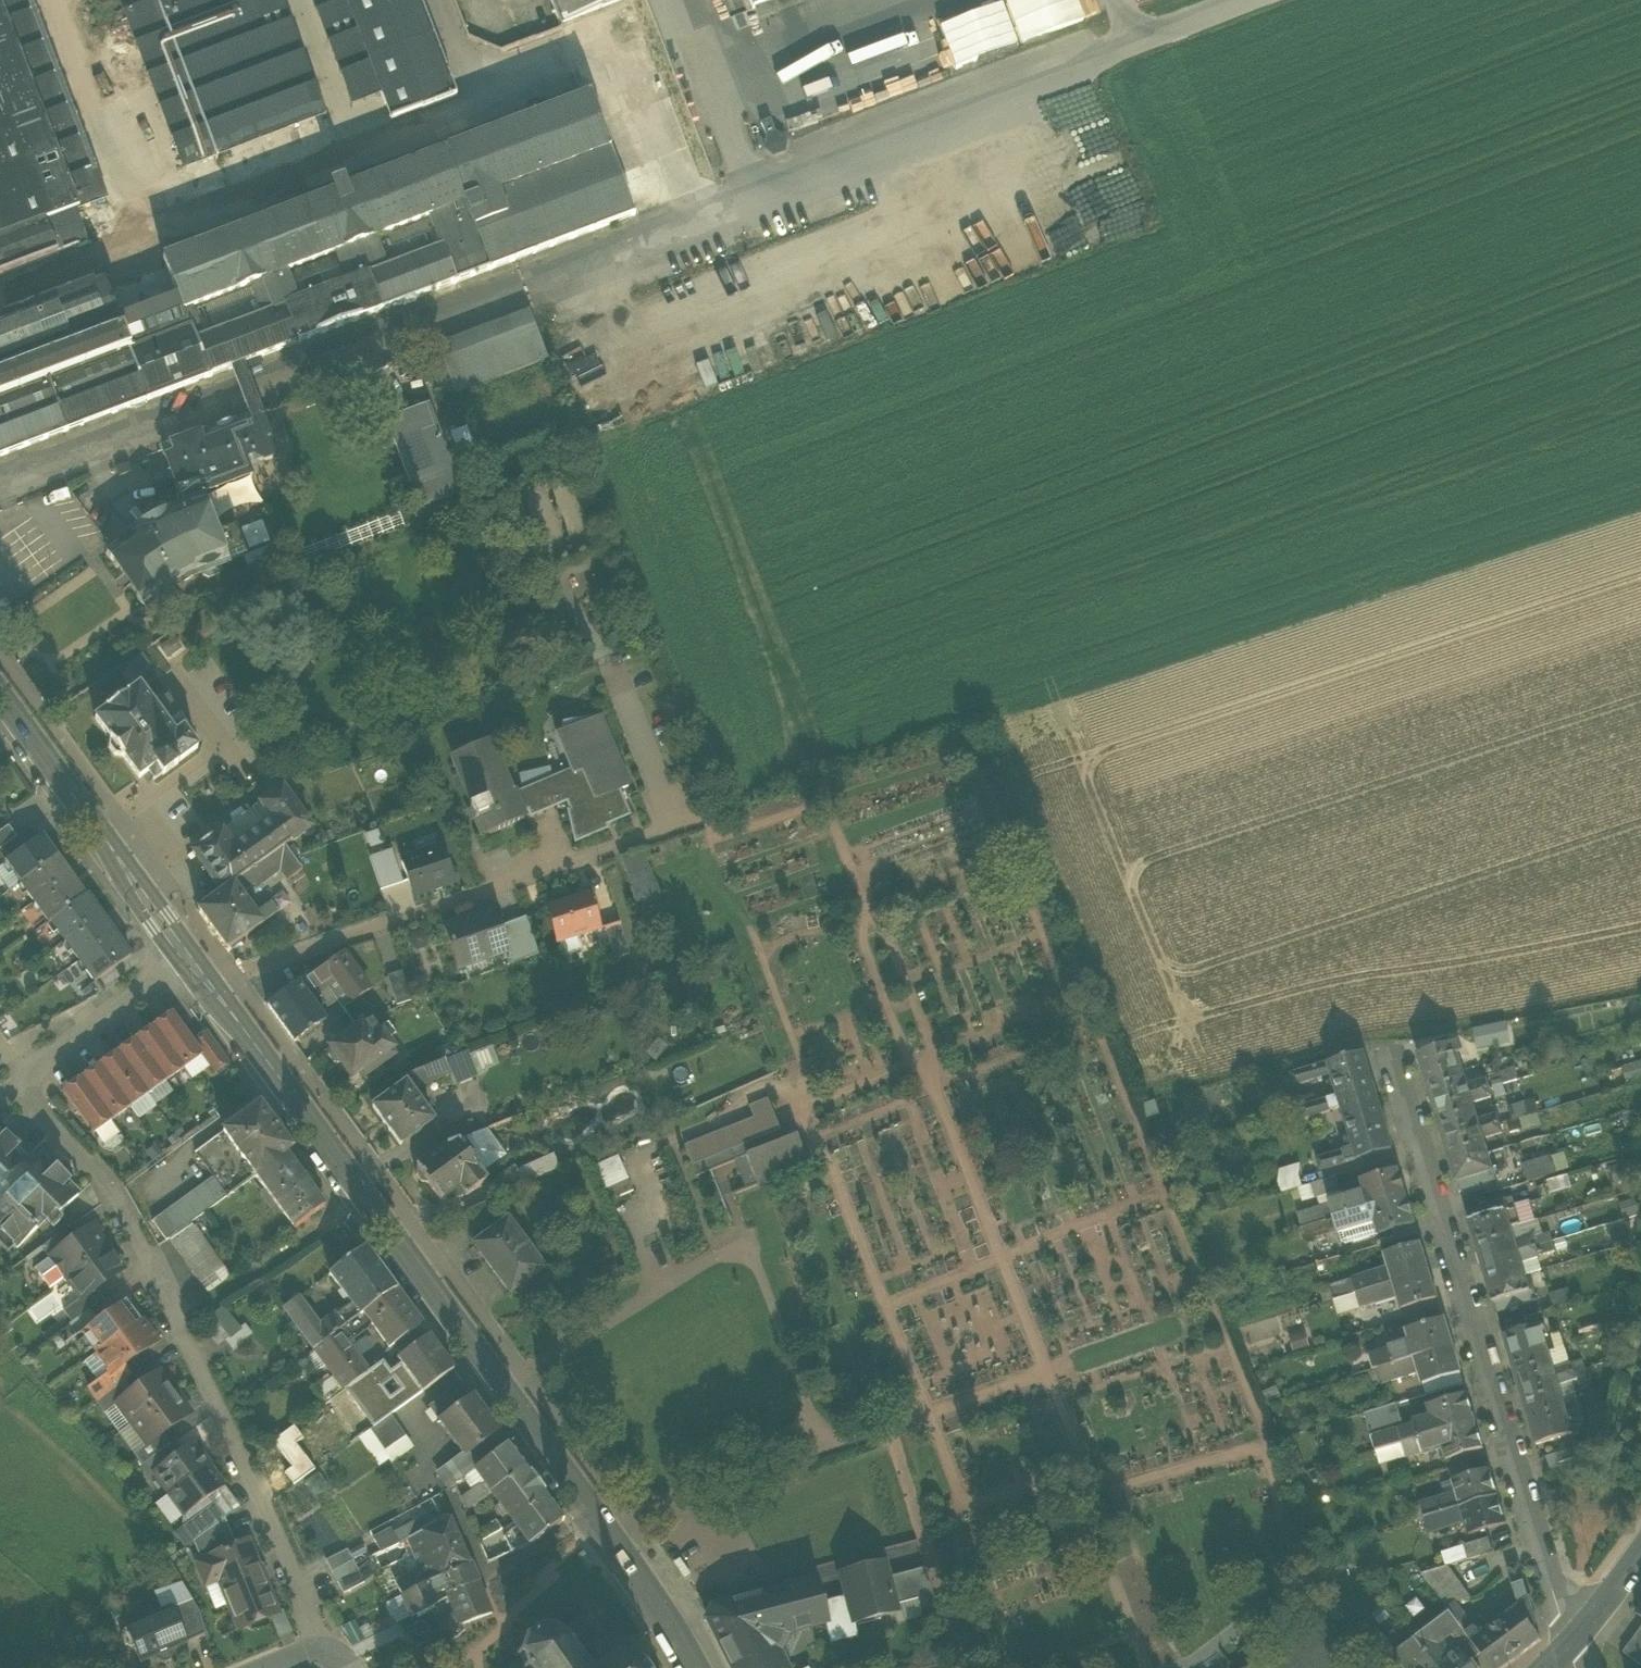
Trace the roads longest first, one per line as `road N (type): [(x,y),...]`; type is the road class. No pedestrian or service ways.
road 1 (secondary): [(591,1508),(206,984)]
road 2 (residential): [(13,1085),(113,1190),(327,1645)]
road 3 (residential): [(1572,1647),(1391,1056)]
road 4 (residential): [(206,984),(691,824)]
road 5 (secondary): [(185,958),(0,696)]
road 6 (residential): [(185,958),(13,1085)]
road 7 (residential): [(591,1508),(484,1574),(450,1496)]
road 8 (secondary): [(696,1667),(591,1508)]

